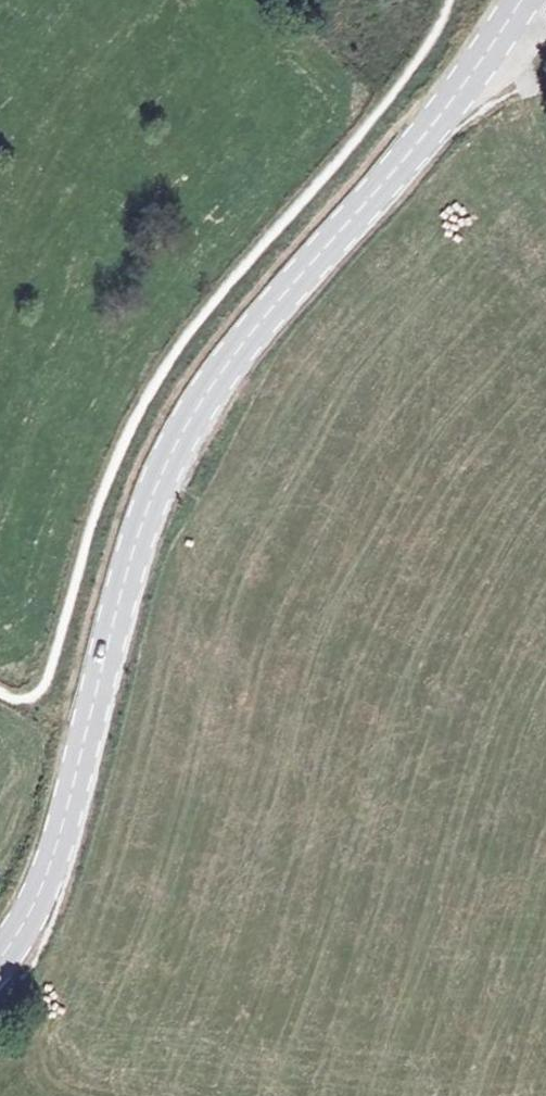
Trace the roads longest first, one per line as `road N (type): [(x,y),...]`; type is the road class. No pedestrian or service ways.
road 1 (secondary): [(518,0),(436,119),(240,343),(183,428),(129,557),(60,838),(0,957)]
road 2 (track): [(453,0),(413,67),(147,394),(100,496),(46,684),(34,702),(0,695)]

